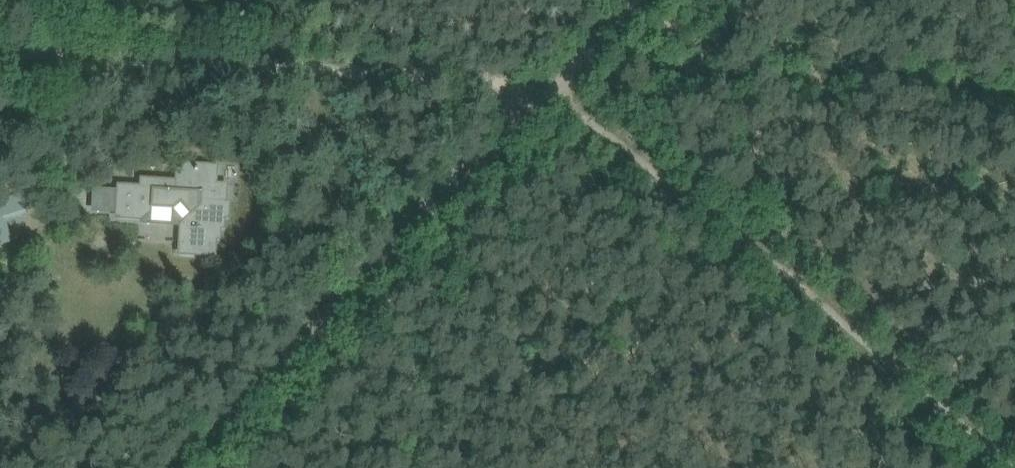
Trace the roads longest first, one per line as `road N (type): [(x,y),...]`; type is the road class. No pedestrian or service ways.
road 1 (residential): [(183,467),(553,90),(87,57)]
road 2 (track): [(553,90),(1014,456)]
road 3 (track): [(553,90),(636,0)]

